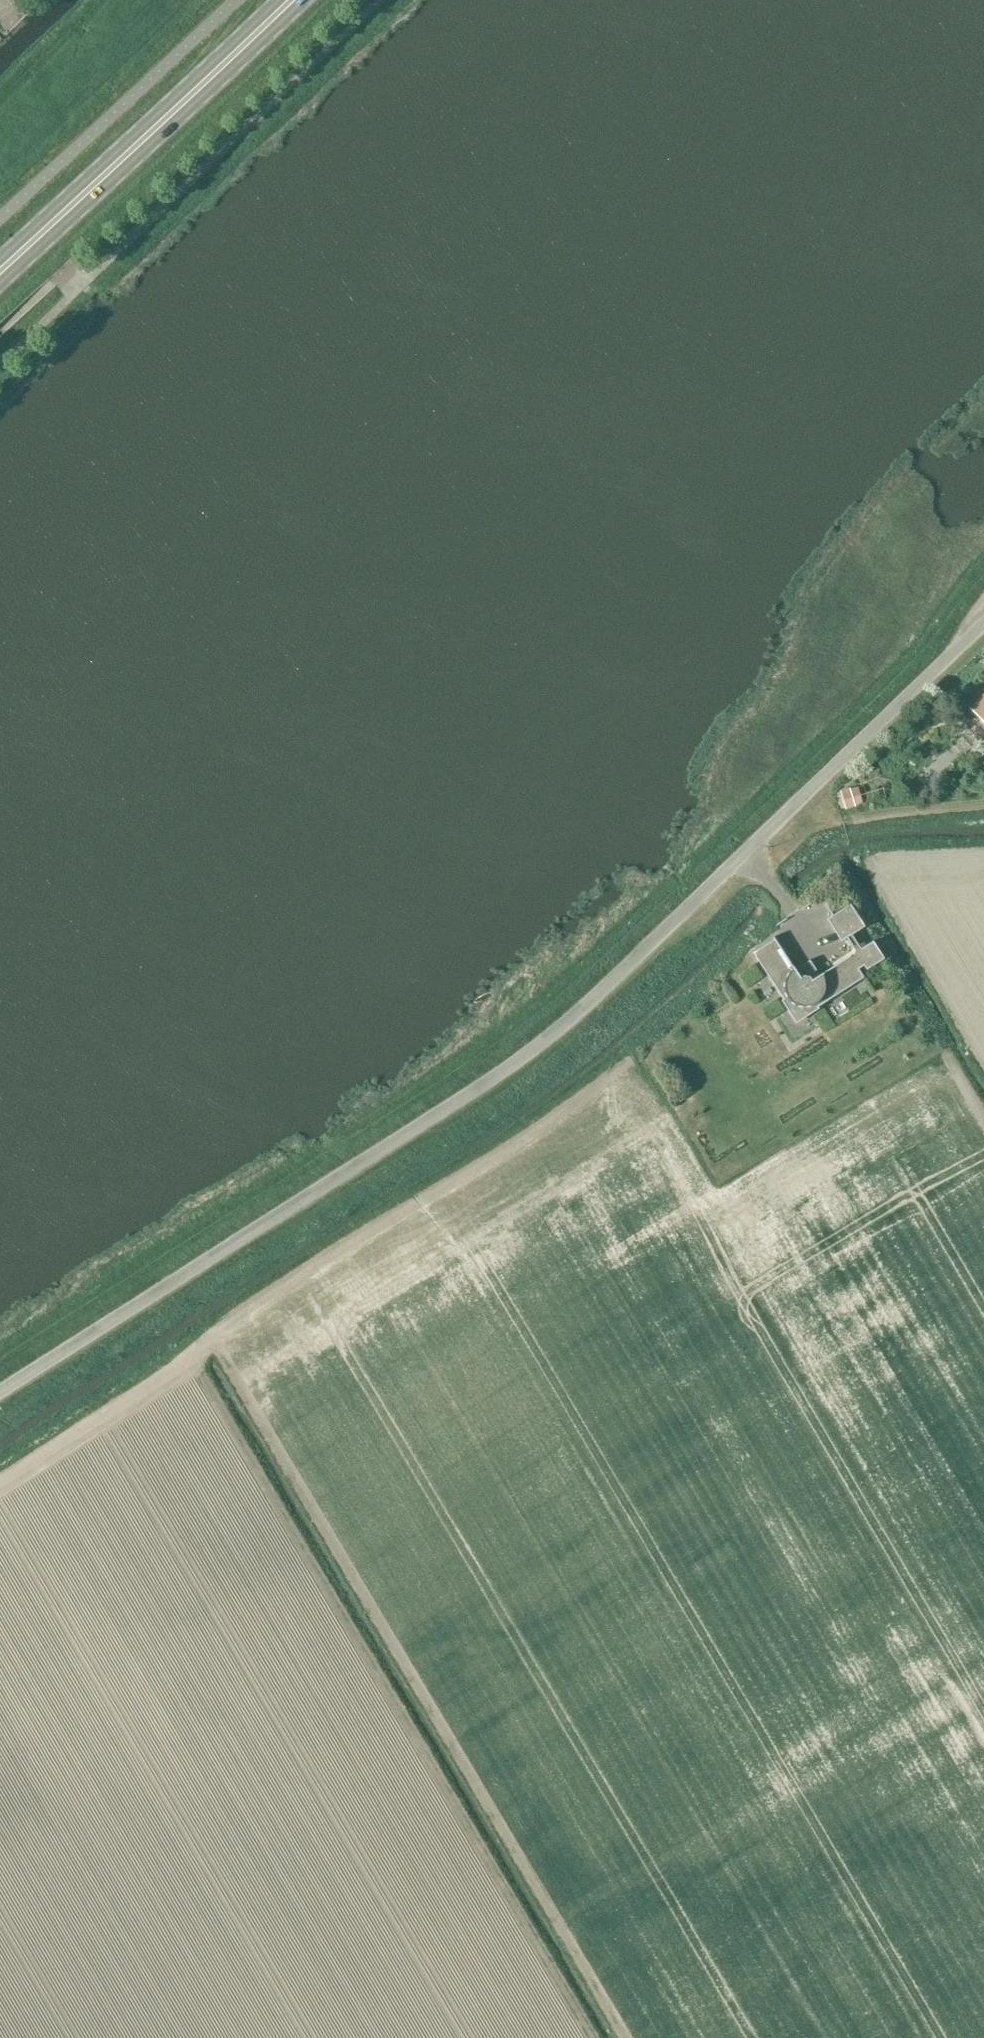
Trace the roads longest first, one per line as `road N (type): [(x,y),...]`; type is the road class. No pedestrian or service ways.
road 1 (unclassified): [(0,1392),(555,1033),(983,624)]
road 2 (primary): [(0,271),(290,0)]

